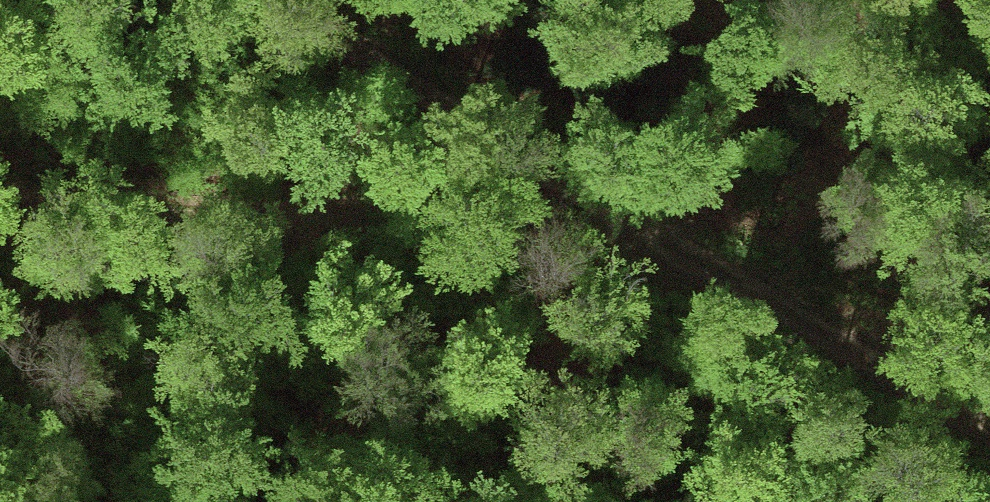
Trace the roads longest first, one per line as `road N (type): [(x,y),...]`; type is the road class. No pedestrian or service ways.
road 1 (track): [(989,334),(689,252),(0,189)]
road 2 (track): [(277,0),(527,162),(989,436)]

